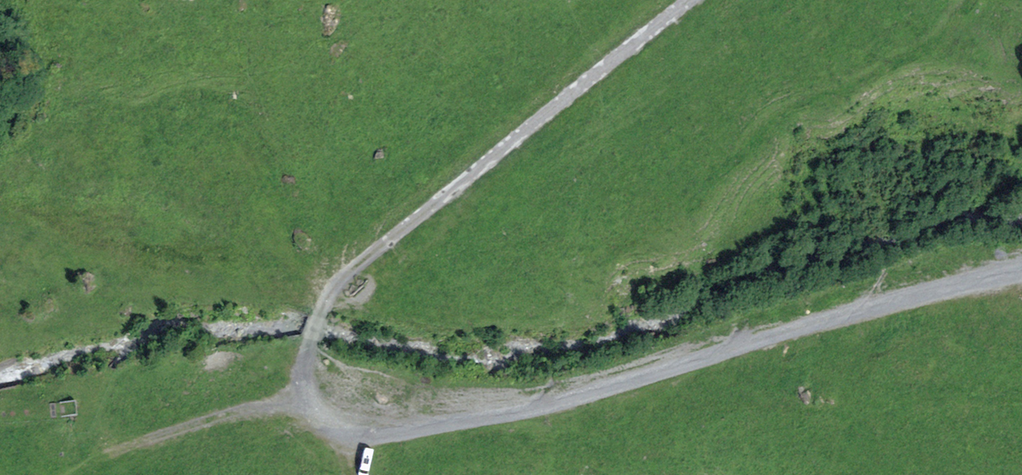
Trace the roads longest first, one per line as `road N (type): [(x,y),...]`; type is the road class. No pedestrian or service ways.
road 1 (track): [(347,435),(578,397),(1021,268)]
road 2 (track): [(691,0),(387,243),(328,302),(305,390),(317,416),(347,435)]

